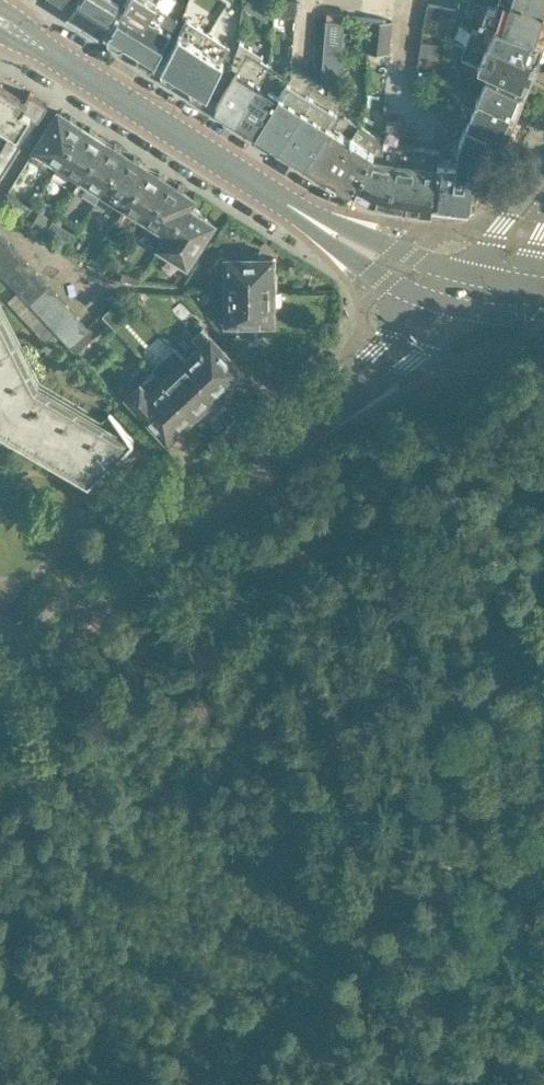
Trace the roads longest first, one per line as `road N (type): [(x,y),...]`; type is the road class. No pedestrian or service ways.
road 1 (tertiary): [(0,700),(197,517),(467,292)]
road 2 (tertiary): [(0,20),(336,234),(400,270),(467,292)]
road 3 (tertiary): [(543,196),(509,254),(467,292)]

